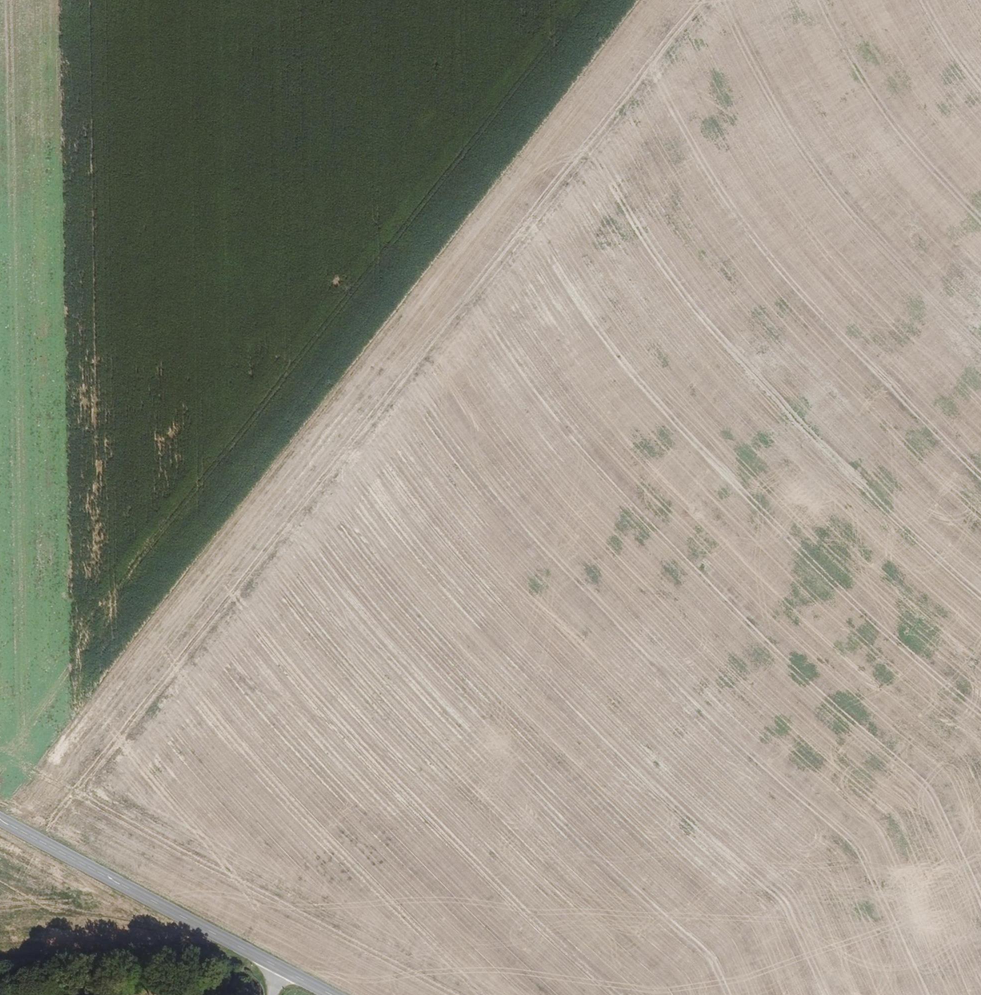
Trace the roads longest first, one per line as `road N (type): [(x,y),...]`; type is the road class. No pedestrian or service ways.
road 1 (tertiary): [(282,968),(0,819)]

